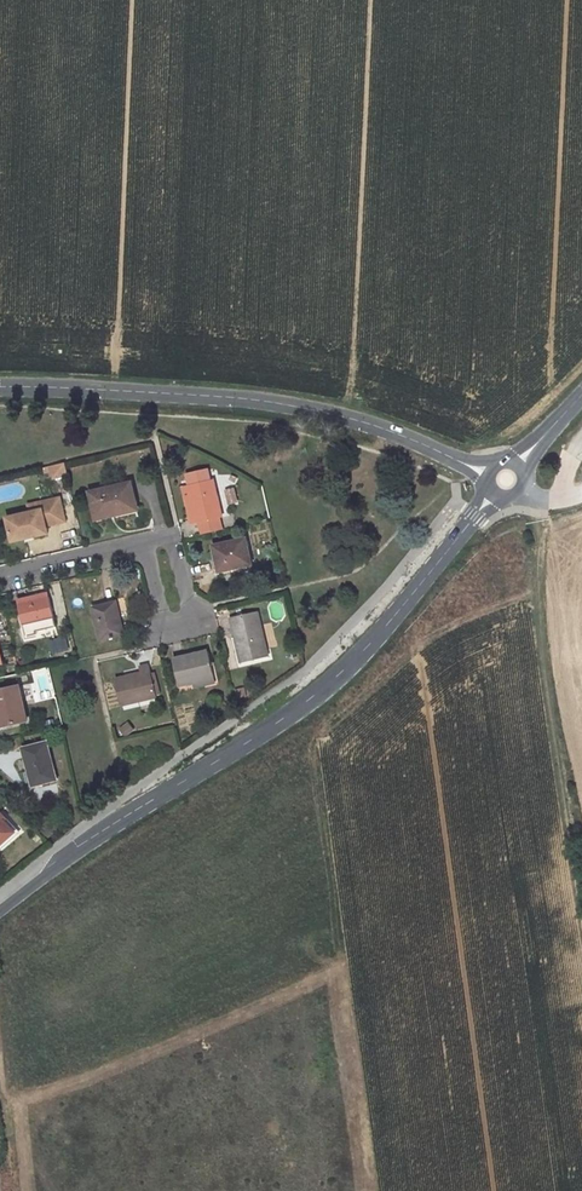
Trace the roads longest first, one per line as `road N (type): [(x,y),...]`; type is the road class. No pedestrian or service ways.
road 1 (unclassified): [(496,493),(370,644),(305,703),(88,839),(0,905)]
road 2 (unclassified): [(491,474),(353,419),(260,402),(0,386)]
road 3 (residential): [(145,542),(0,576)]
road 4 (residential): [(145,542),(171,535),(193,621),(166,627)]

